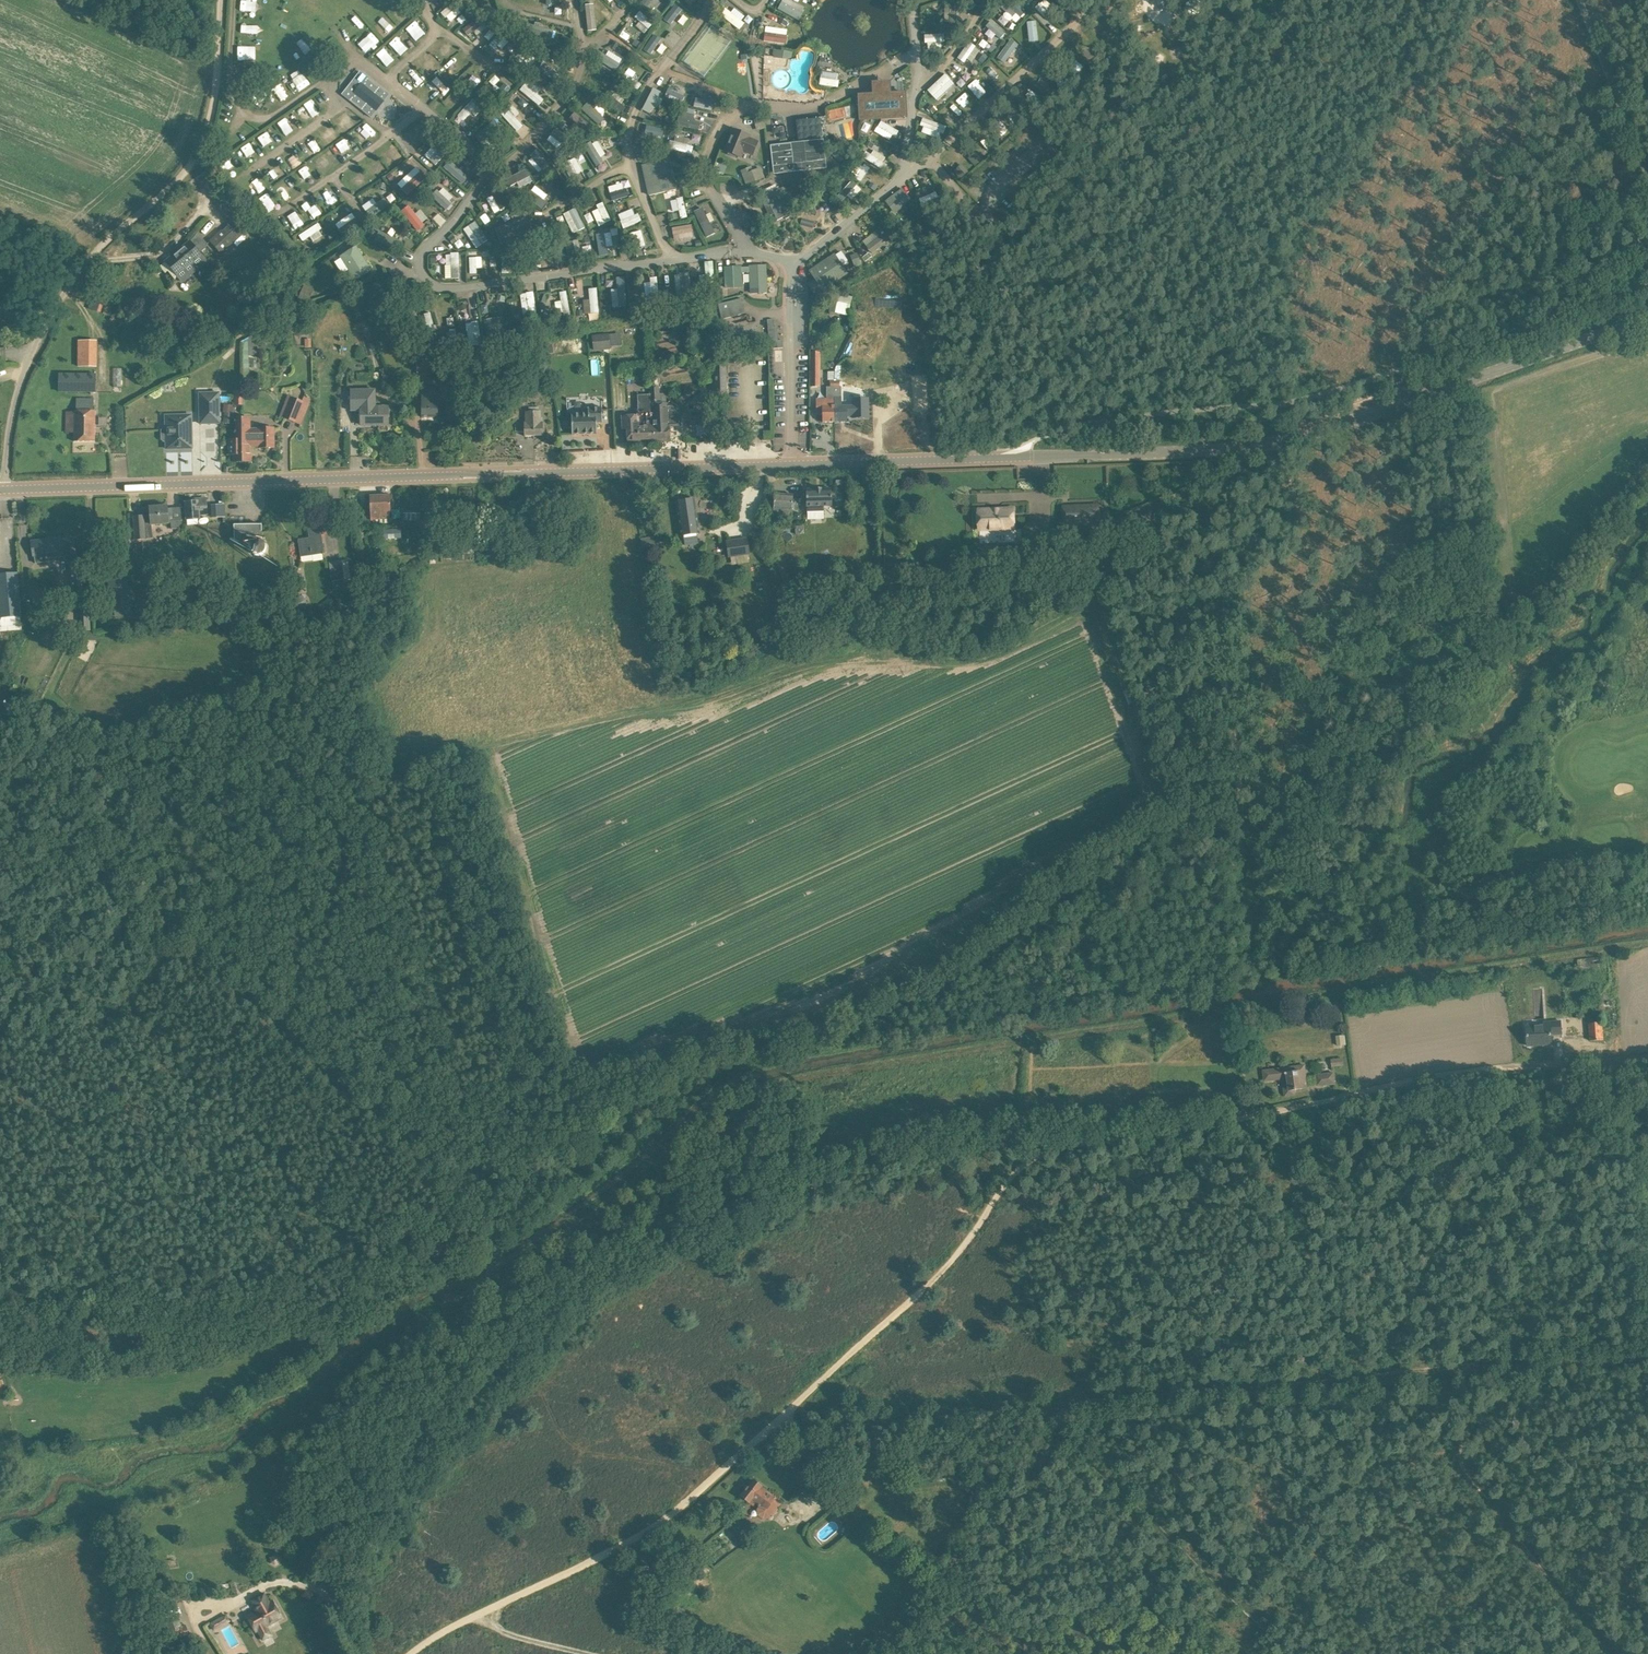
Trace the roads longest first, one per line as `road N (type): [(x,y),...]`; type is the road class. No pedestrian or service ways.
road 1 (tertiary): [(4,489),(1253,446),(1647,317)]
road 2 (track): [(0,1031),(100,1024),(373,777),(864,646),(955,657),(996,652),(1044,623),(1137,518),(1207,485)]
road 3 (track): [(1526,1357),(953,1413),(810,1439),(786,1414)]
road 4 (track): [(1028,1163),(1057,1146),(1405,1081),(1647,1056)]
road 5 (track): [(412,1653),(658,1527),(786,1414)]
road 6 (unclassified): [(4,489),(11,419),(50,301),(116,223),(175,176),(197,142)]
road 7 (track): [(1609,1653),(1457,1437),(1526,1357)]
road 8 (track): [(786,1414),(953,1261),(1028,1163)]
road 9 (track): [(1180,760),(1475,599)]
road 10 (unclassified): [(1647,177),(1581,0)]
road 11 (track): [(221,0),(217,76),(197,142)]
road 12 (track): [(596,1653),(476,1616)]
road 13 (track): [(1647,1352),(1526,1357)]

